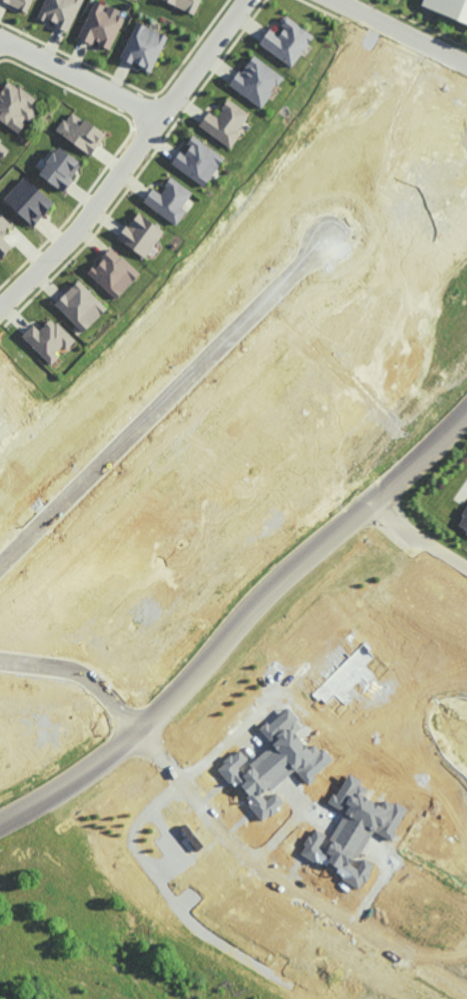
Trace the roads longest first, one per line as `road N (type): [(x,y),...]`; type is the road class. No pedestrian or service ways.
road 1 (residential): [(0,824),(71,786),(137,731),(205,668),(268,588),(466,415)]
road 2 (residential): [(0,568),(312,251)]
road 3 (residential): [(0,305),(114,184),(245,0)]
road 4 (residential): [(180,783),(250,859),(466,991)]
road 5 (residential): [(163,115),(0,38)]
road 6 (residential): [(137,731),(71,670),(0,665)]
road 7 (residential): [(466,66),(331,0)]
road 8 (residential): [(373,503),(420,548),(466,577)]

